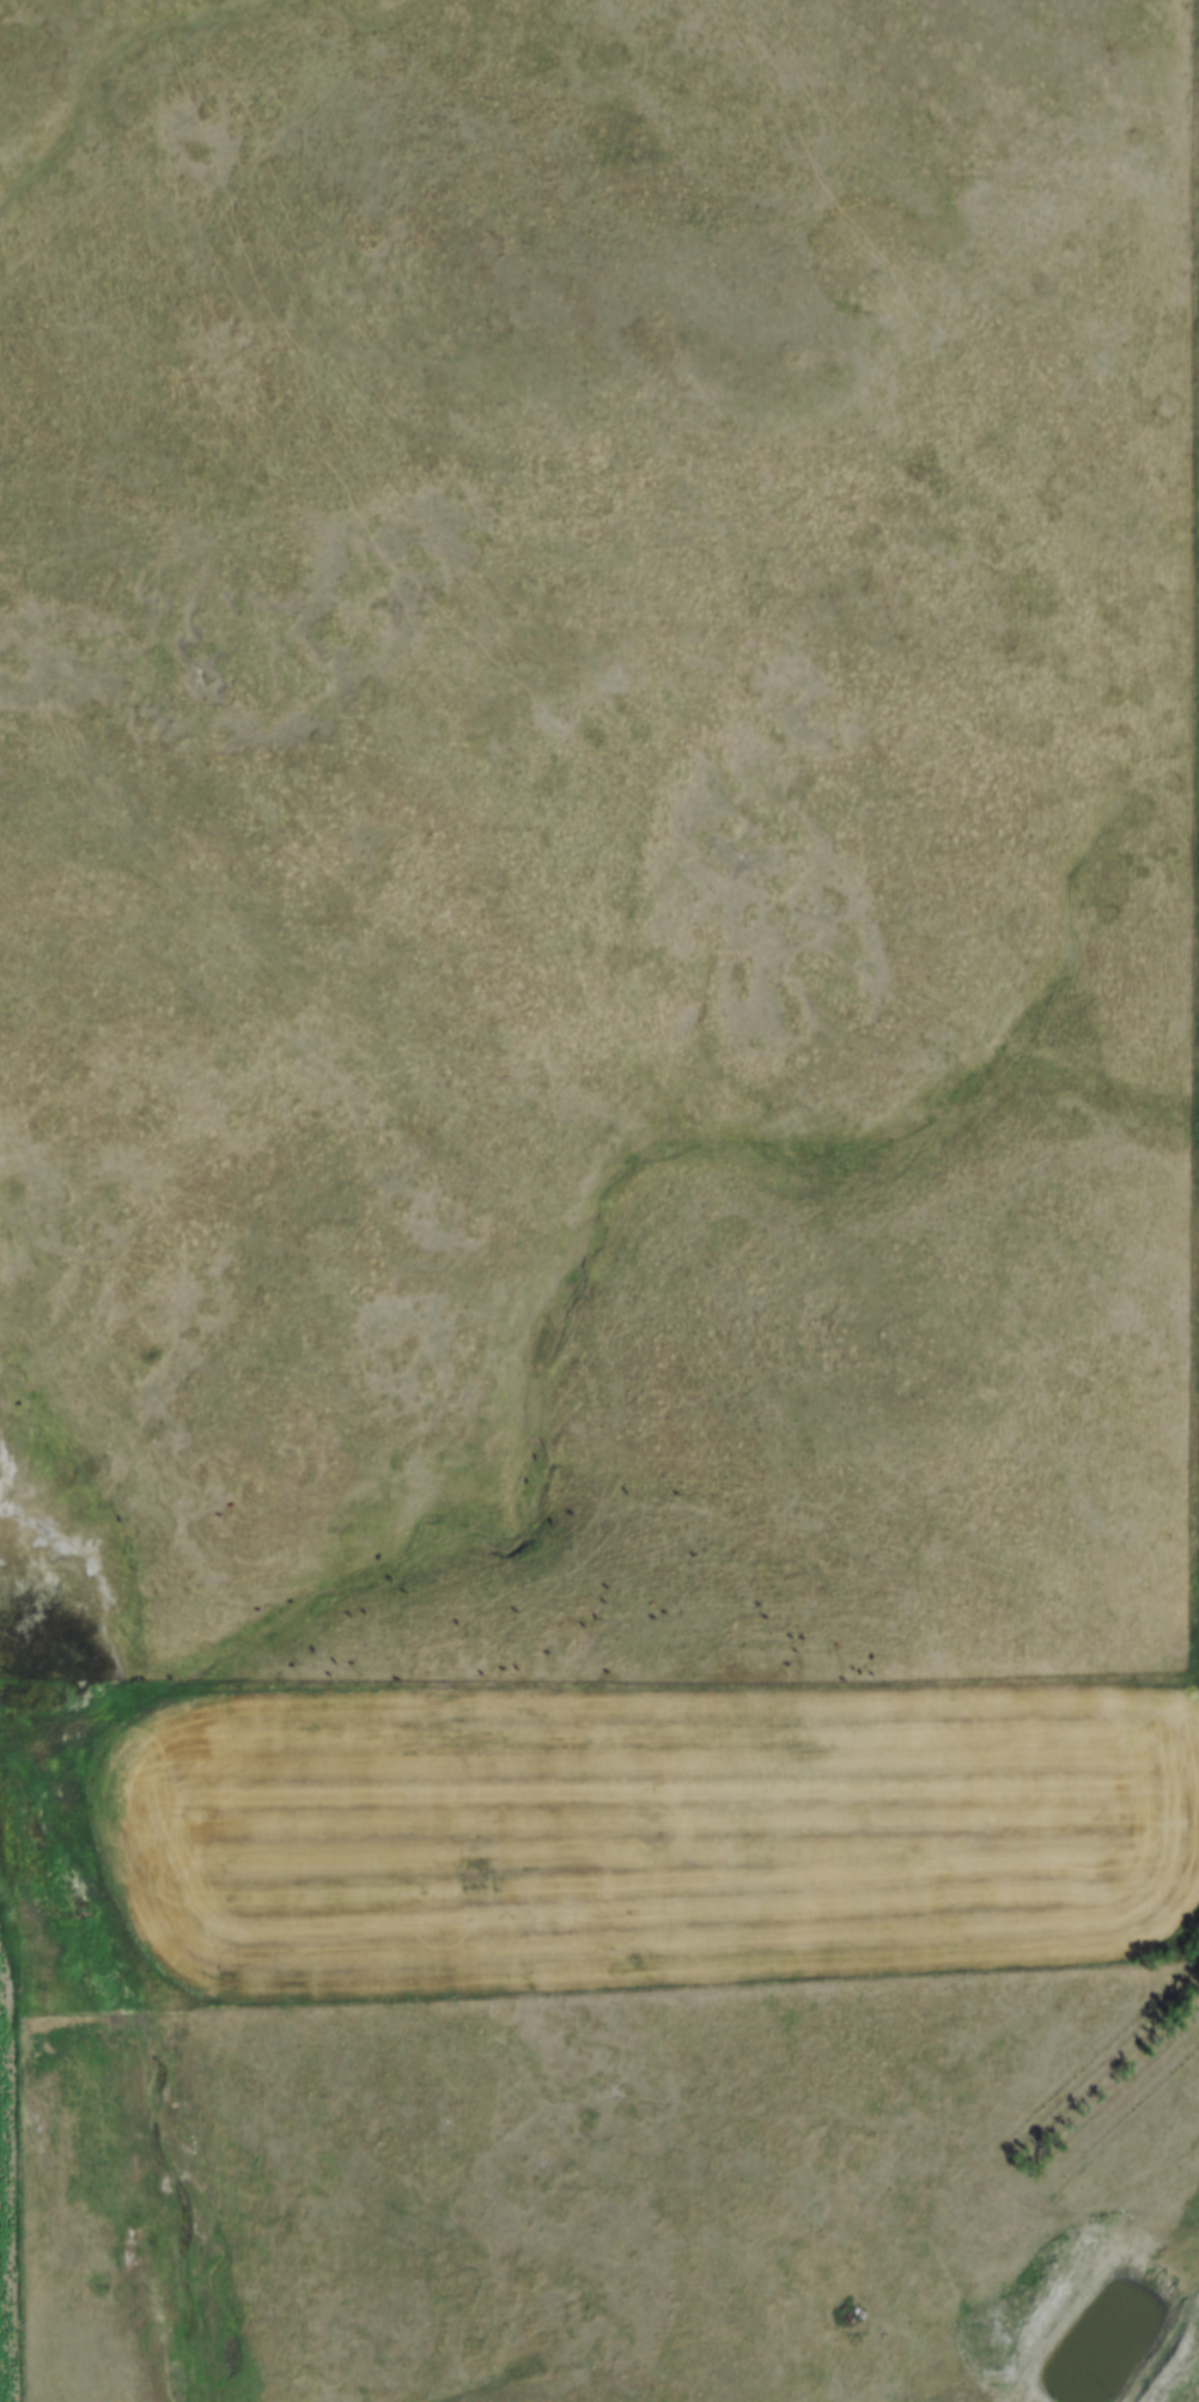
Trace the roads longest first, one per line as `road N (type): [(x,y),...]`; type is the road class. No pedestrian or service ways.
road 1 (track): [(0,749),(343,1008),(506,1075),(728,1142)]

